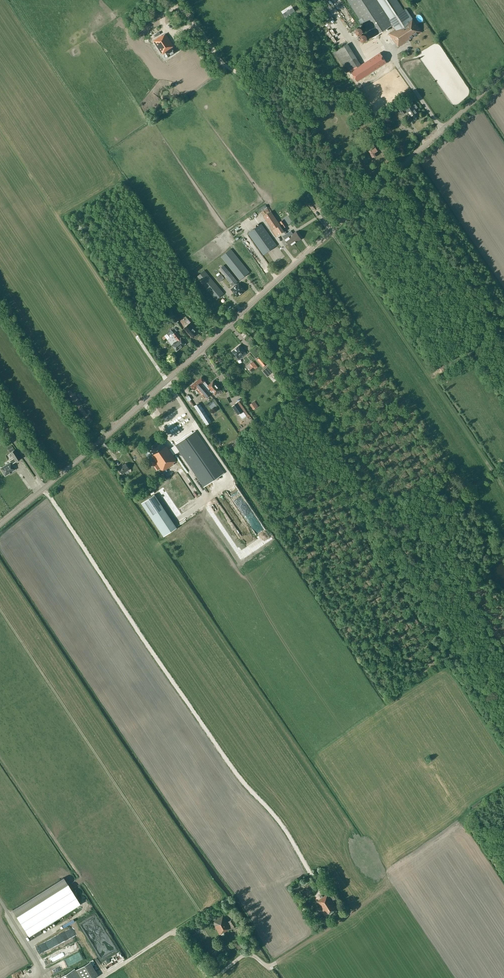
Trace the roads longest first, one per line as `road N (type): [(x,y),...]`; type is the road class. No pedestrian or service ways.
road 1 (tertiary): [(0,524),(503,73)]
road 2 (track): [(338,226),(231,66),(219,72),(195,38)]
road 3 (track): [(389,889),(274,963),(245,954),(214,977)]
road 4 (track): [(207,977),(175,930),(100,977)]

